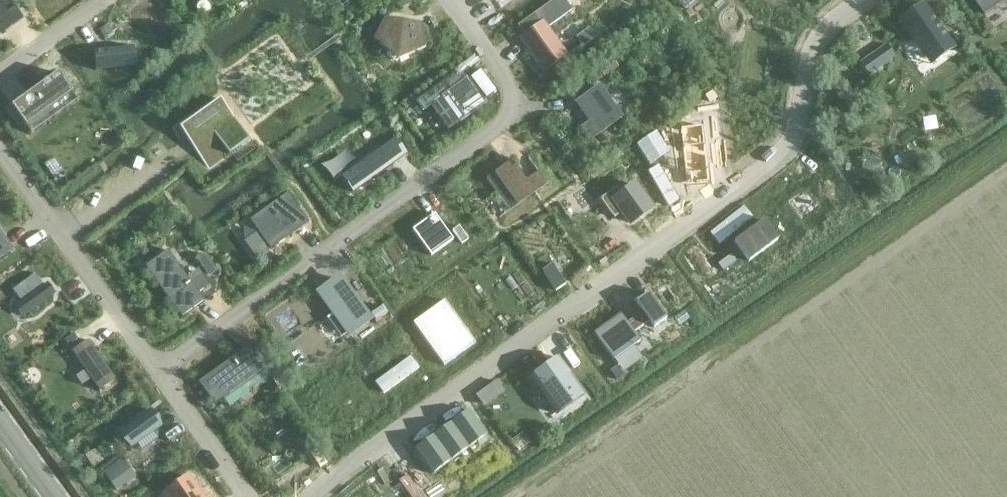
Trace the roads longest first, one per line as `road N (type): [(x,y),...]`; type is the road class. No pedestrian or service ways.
road 1 (residential): [(869,0),(819,38),(805,68),(797,124),(785,151),(763,172),(307,496)]
road 2 (residential): [(444,0),(506,89),(507,119),(158,372)]
road 3 (residential): [(158,372),(0,152)]
road 4 (residential): [(158,372),(249,496)]
road 5 (residential): [(0,78),(108,0)]

